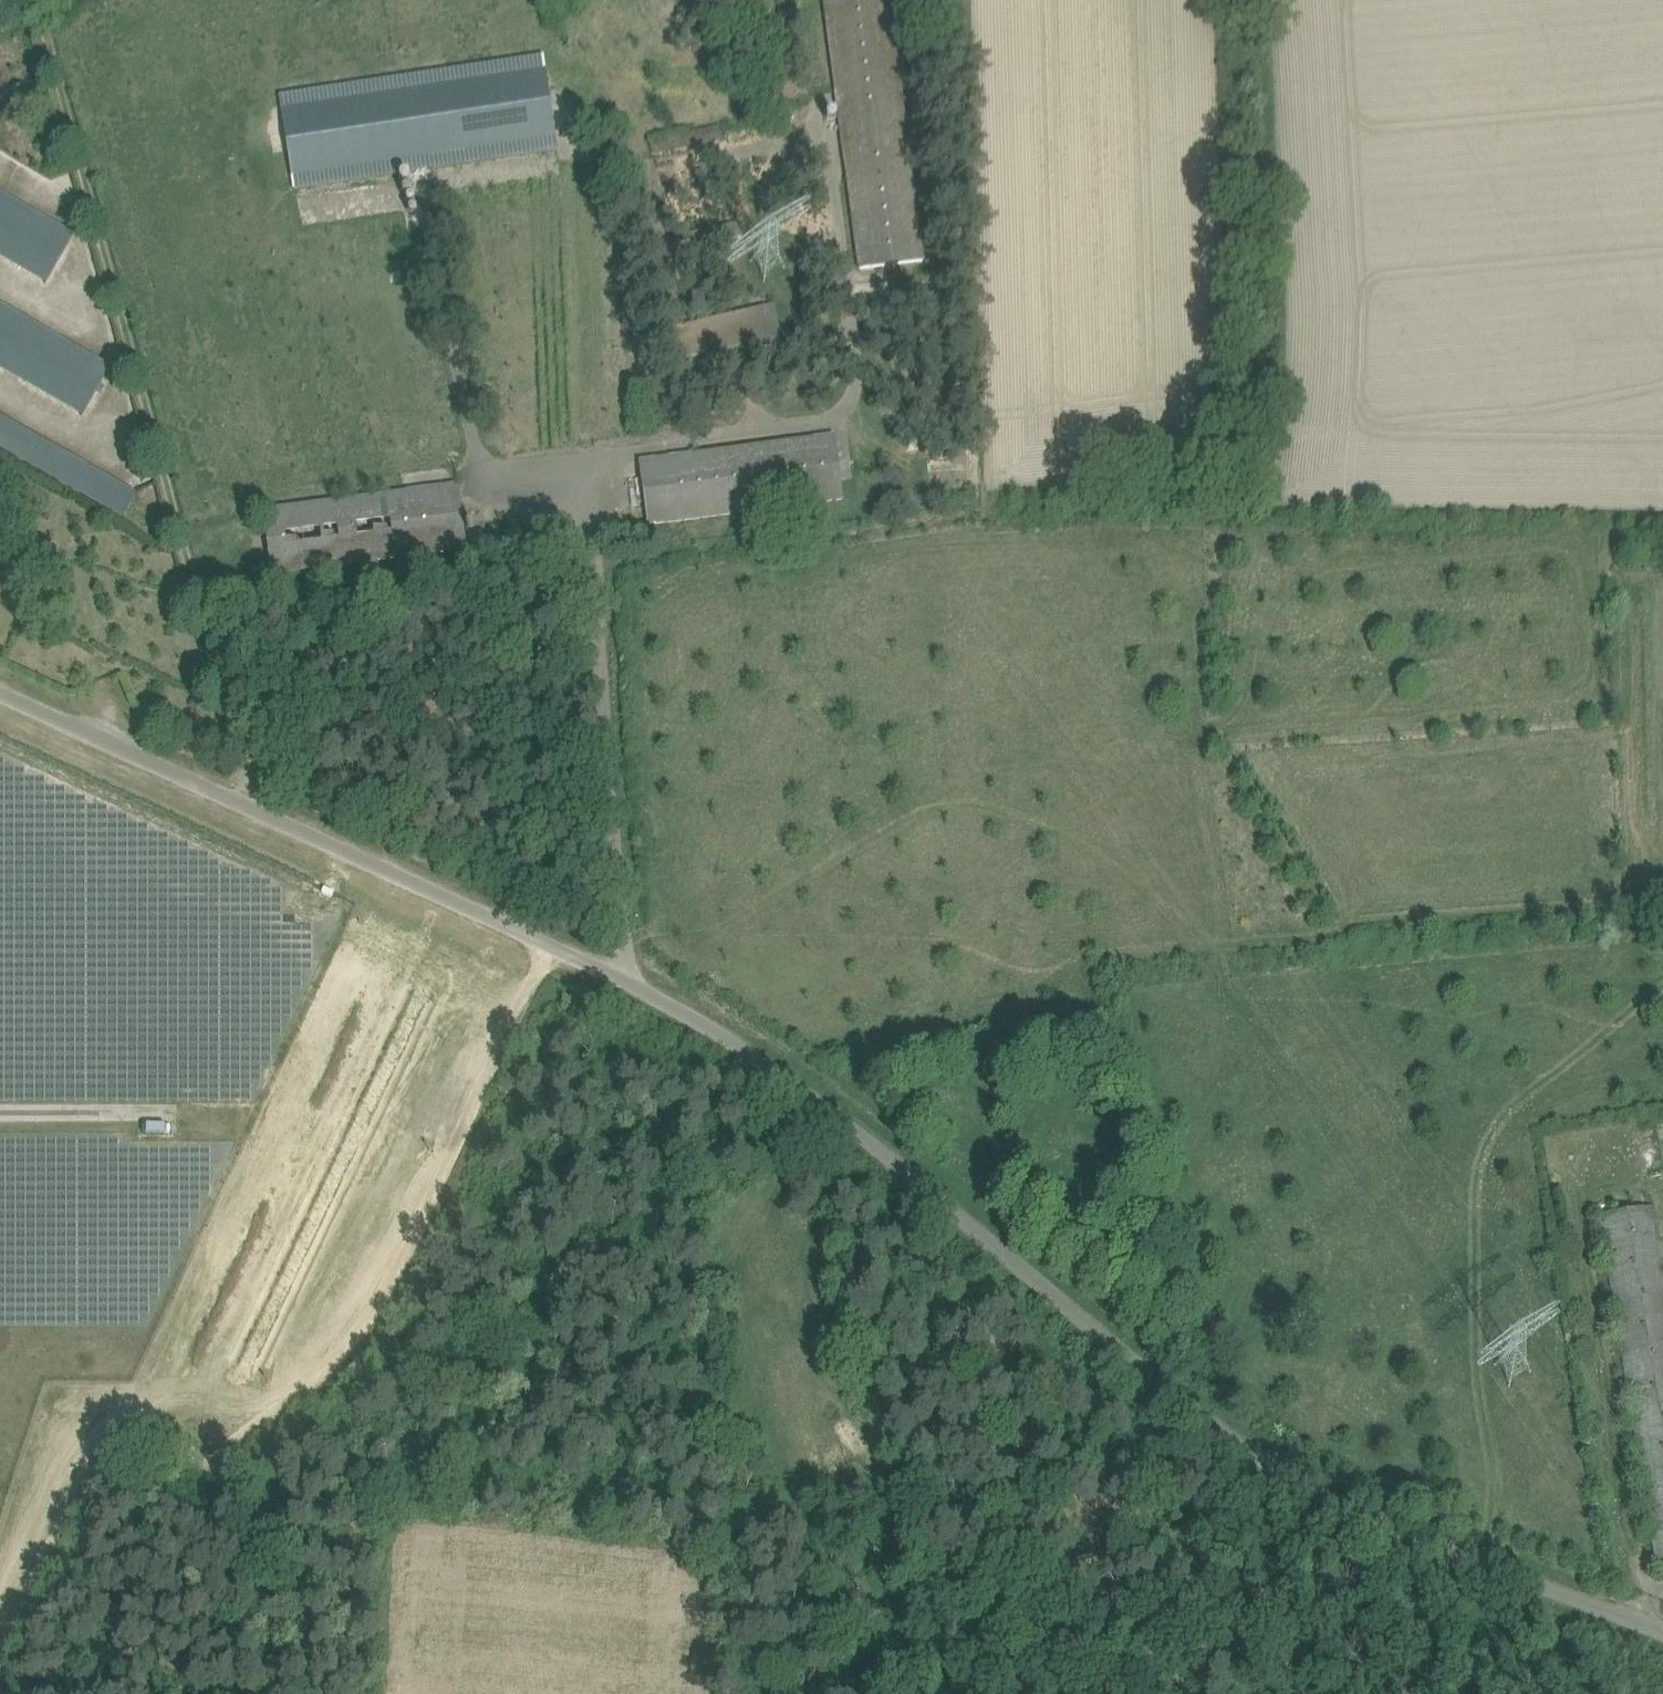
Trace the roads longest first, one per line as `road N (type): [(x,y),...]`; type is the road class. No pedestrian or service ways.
road 1 (unclassified): [(1662,1632),(1302,1483),(1206,1421),(821,1102),(730,1038),(603,968),(0,692)]

